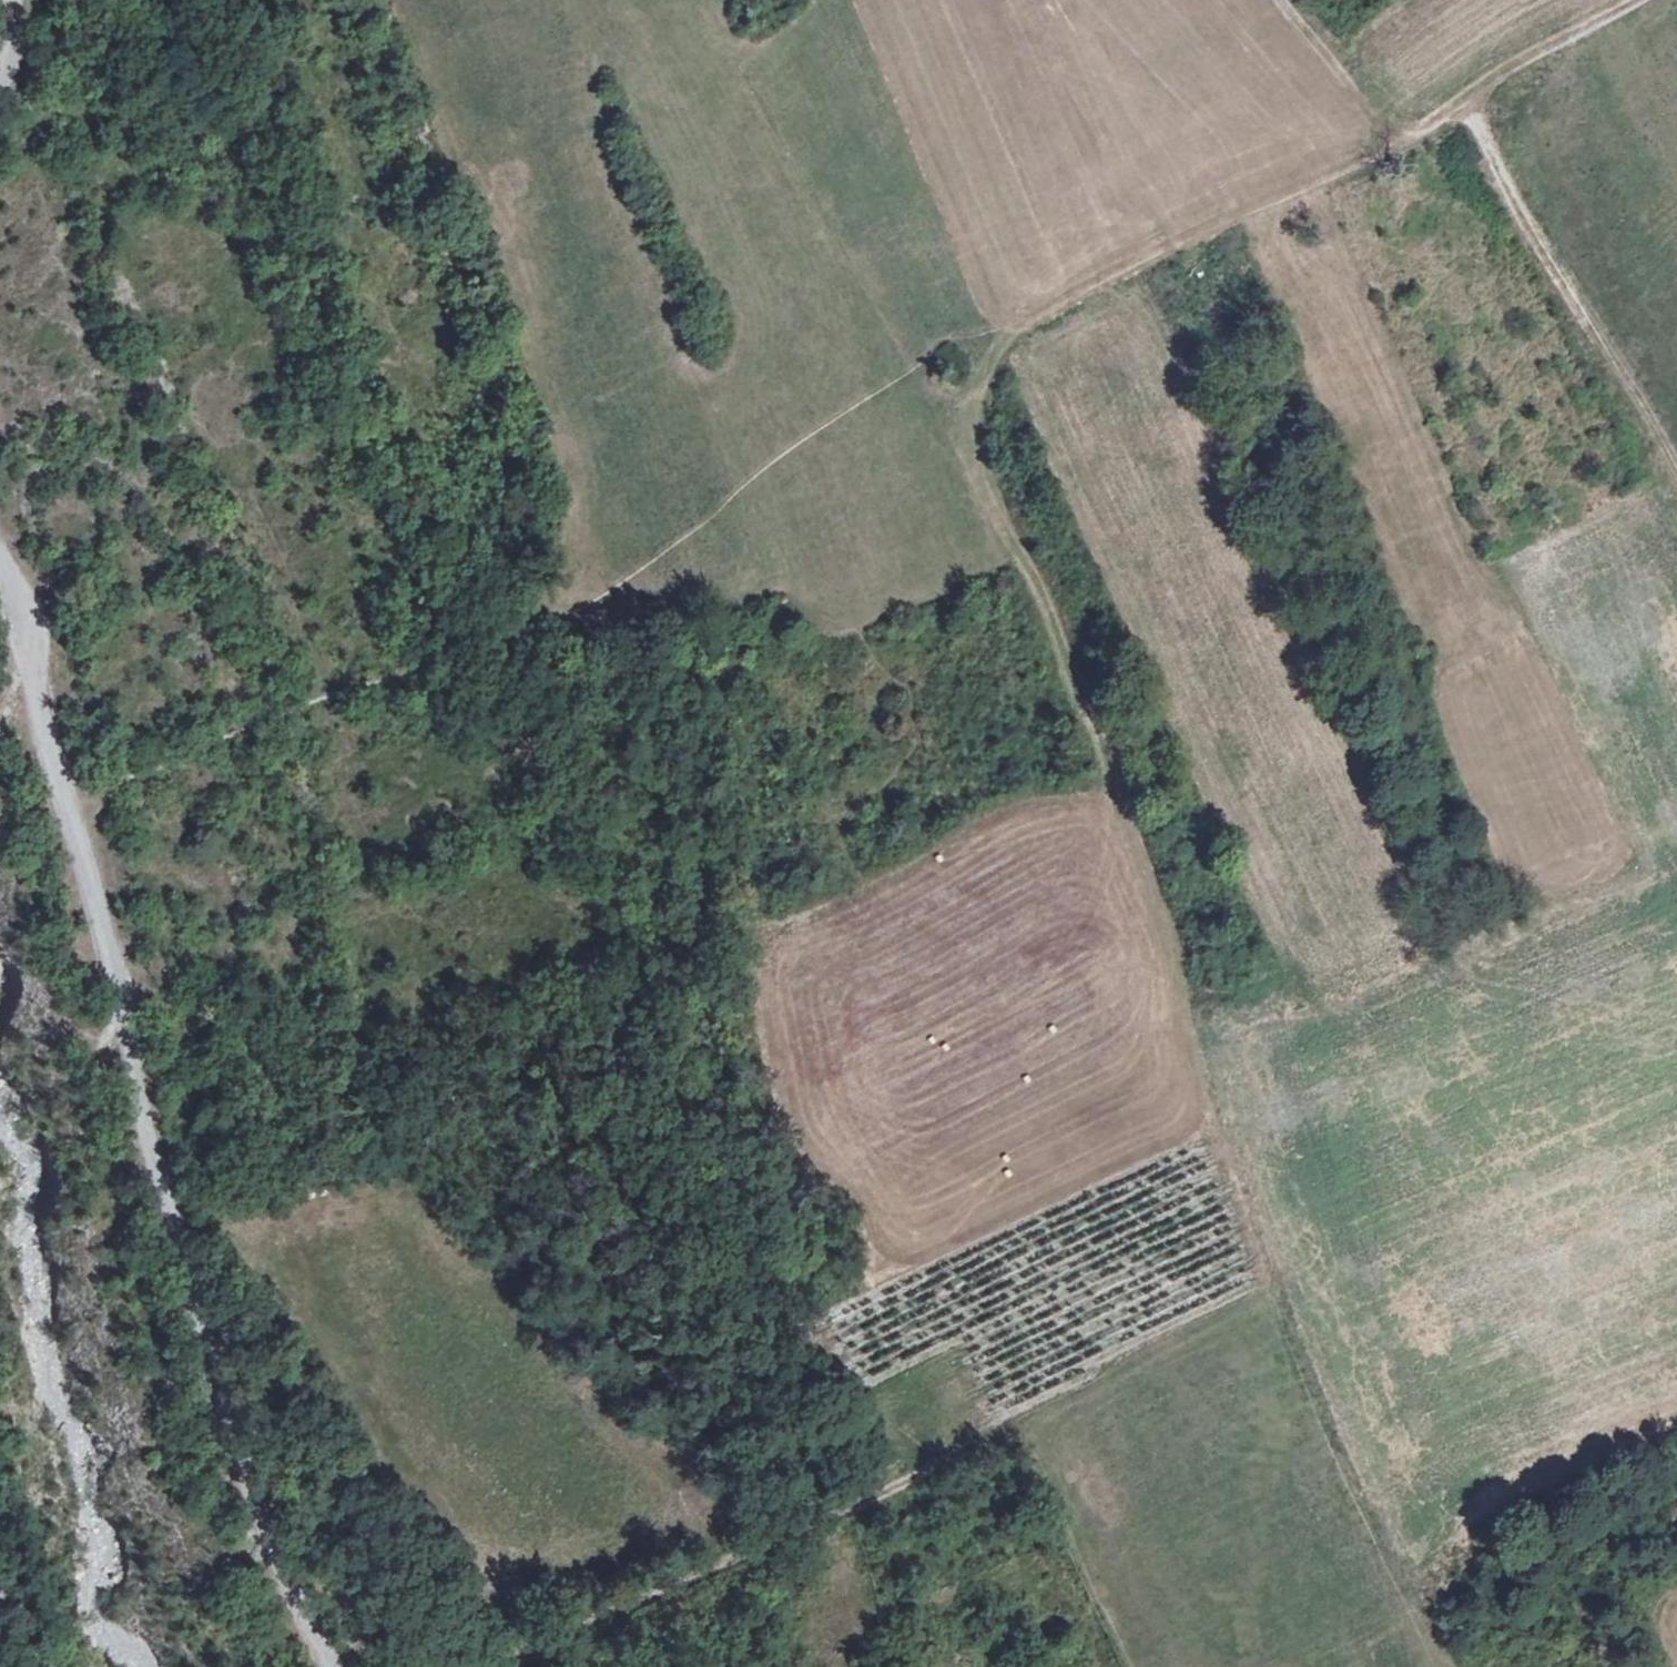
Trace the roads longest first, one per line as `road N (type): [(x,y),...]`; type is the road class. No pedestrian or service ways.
road 1 (track): [(329,1666),(260,1517),(0,564)]
road 2 (track): [(1286,1287),(1205,1090),(1163,929),(1051,613),(981,483),(969,425),(983,378),(1020,315)]
road 3 (track): [(1463,103),(1676,470)]
road 4 (track): [(1641,0),(1463,103)]

